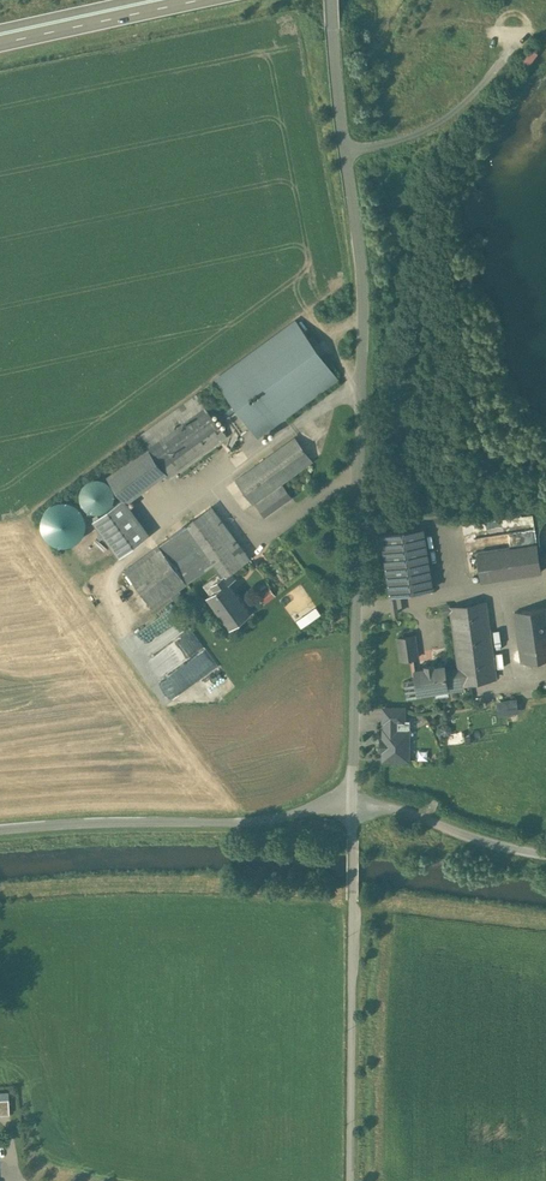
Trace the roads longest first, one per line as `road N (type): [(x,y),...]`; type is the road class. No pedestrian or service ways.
road 1 (unclassified): [(353,799),(363,294),(334,0)]
road 2 (unclassified): [(348,1180),(353,799)]
road 3 (unclassified): [(353,799),(268,822),(0,829)]
road 4 (track): [(345,152),(443,119),(541,13)]
road 5 (trunk): [(0,48),(228,0)]
road 6 (track): [(545,853),(491,842),(408,805),(353,799)]
road 7 (trunk): [(138,0),(0,30)]

